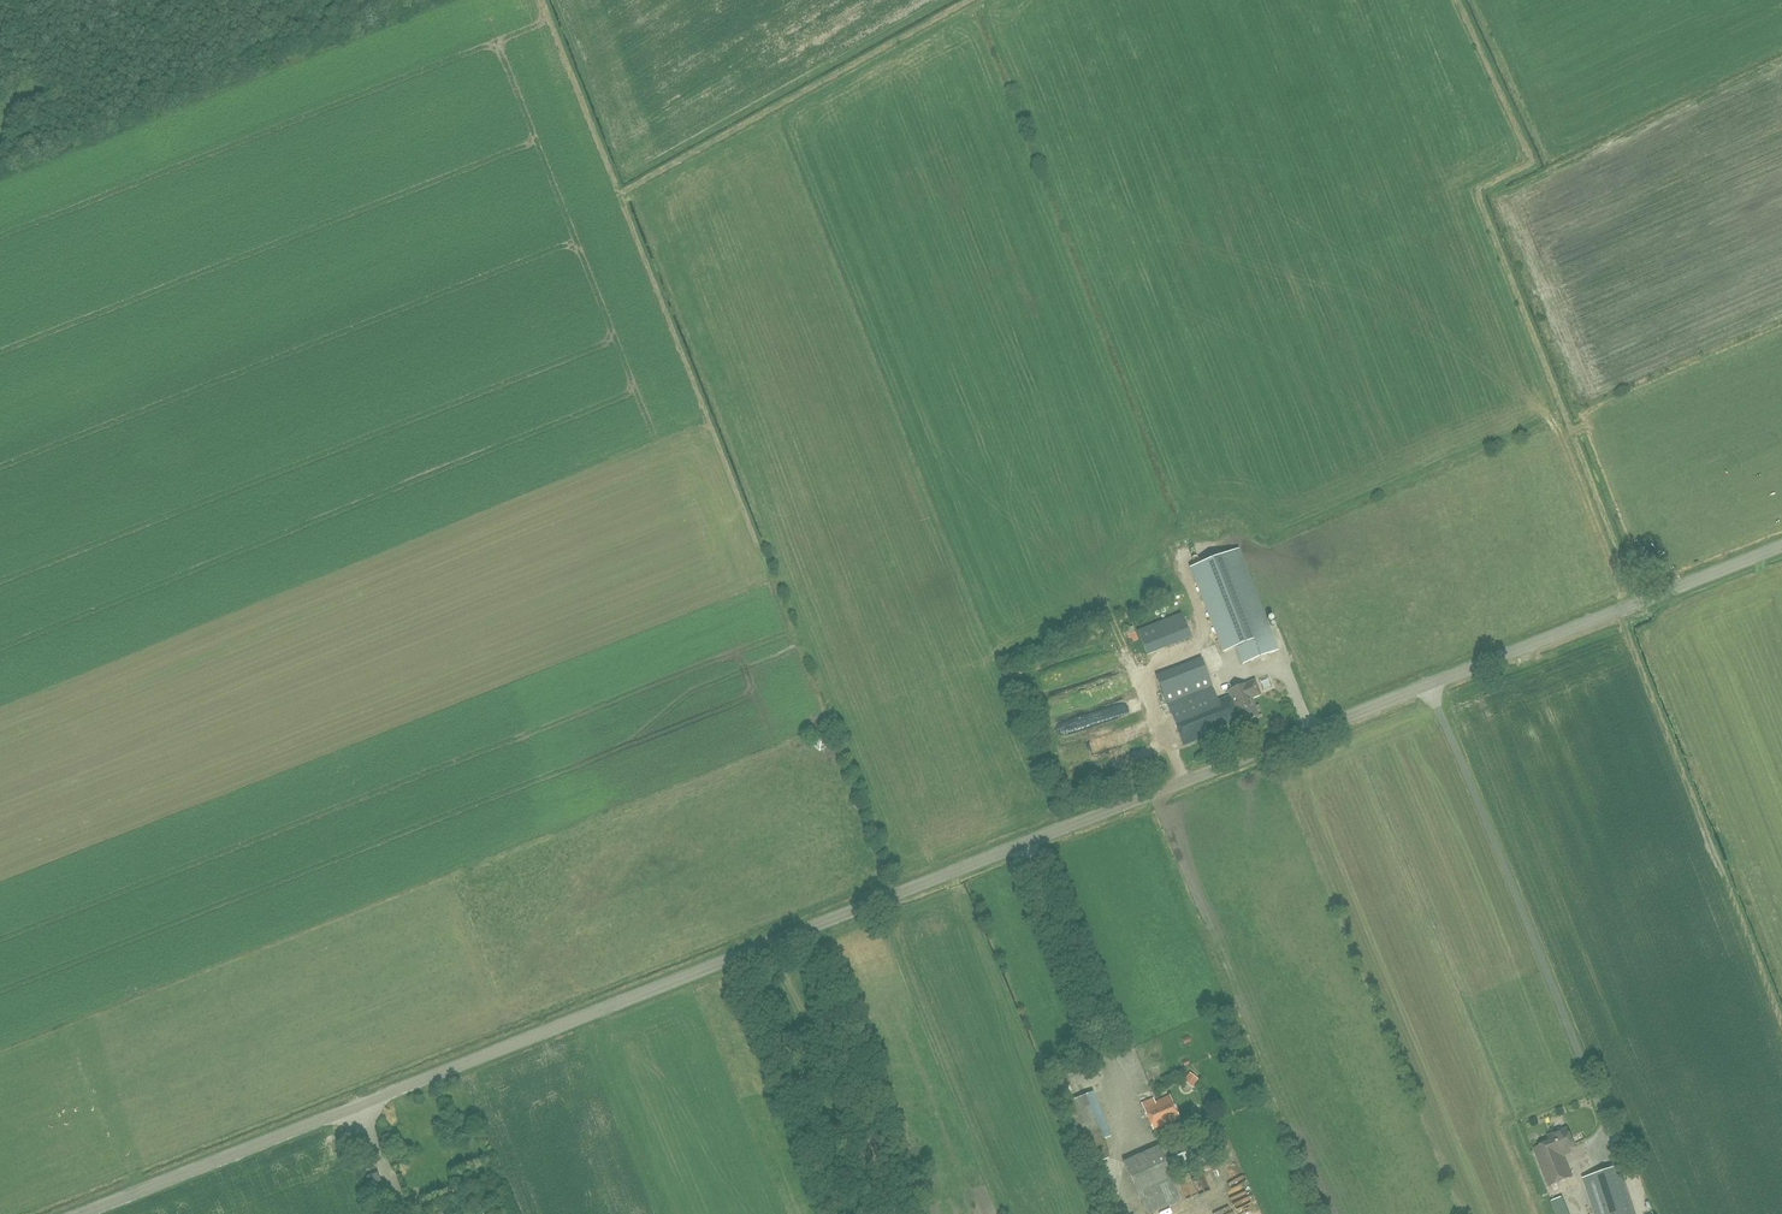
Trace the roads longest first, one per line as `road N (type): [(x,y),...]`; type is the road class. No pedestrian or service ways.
road 1 (unclassified): [(82,1213),(1781,547)]

